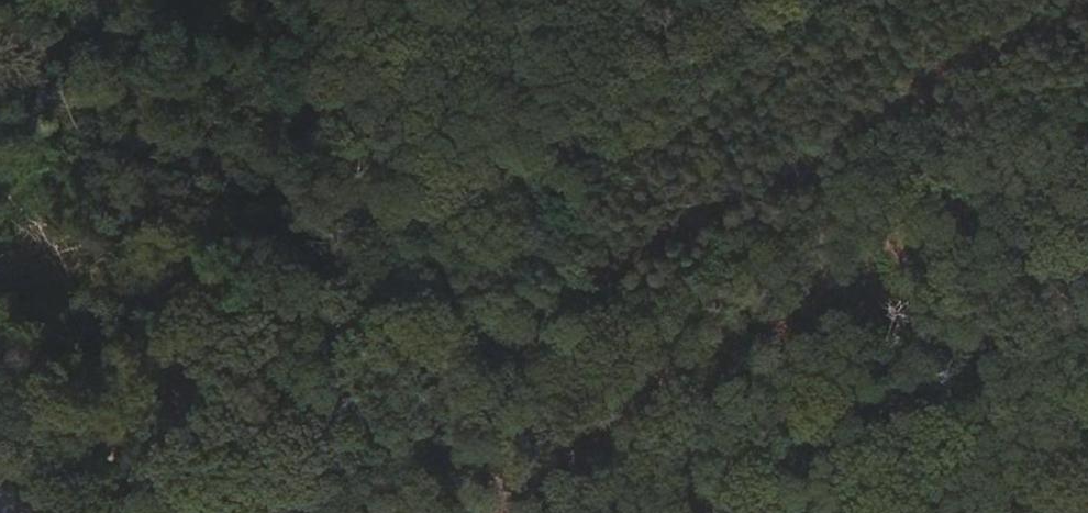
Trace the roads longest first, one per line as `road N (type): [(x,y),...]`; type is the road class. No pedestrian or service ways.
road 1 (track): [(820,0),(435,215),(361,267),(0,456)]

